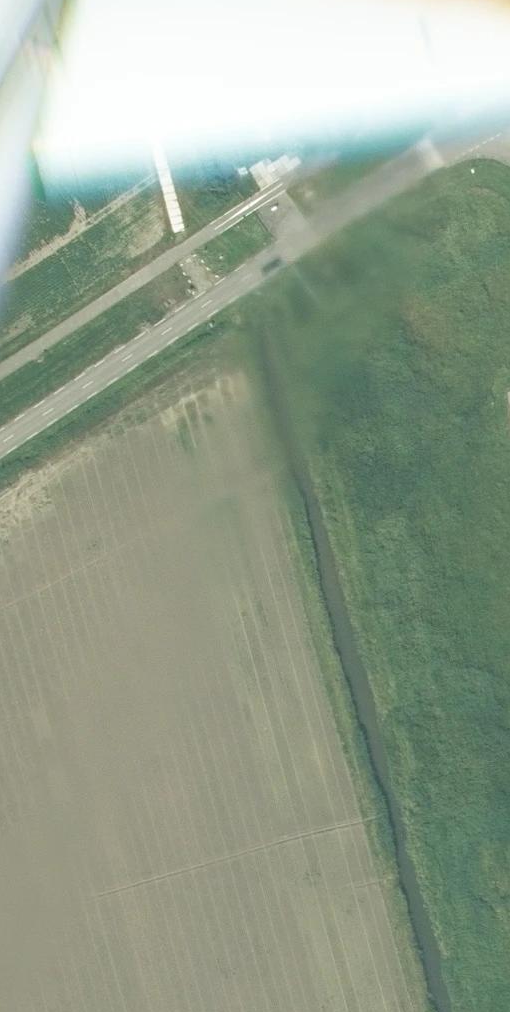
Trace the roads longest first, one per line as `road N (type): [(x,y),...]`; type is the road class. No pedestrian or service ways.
road 1 (tertiary): [(0,441),(509,108)]

